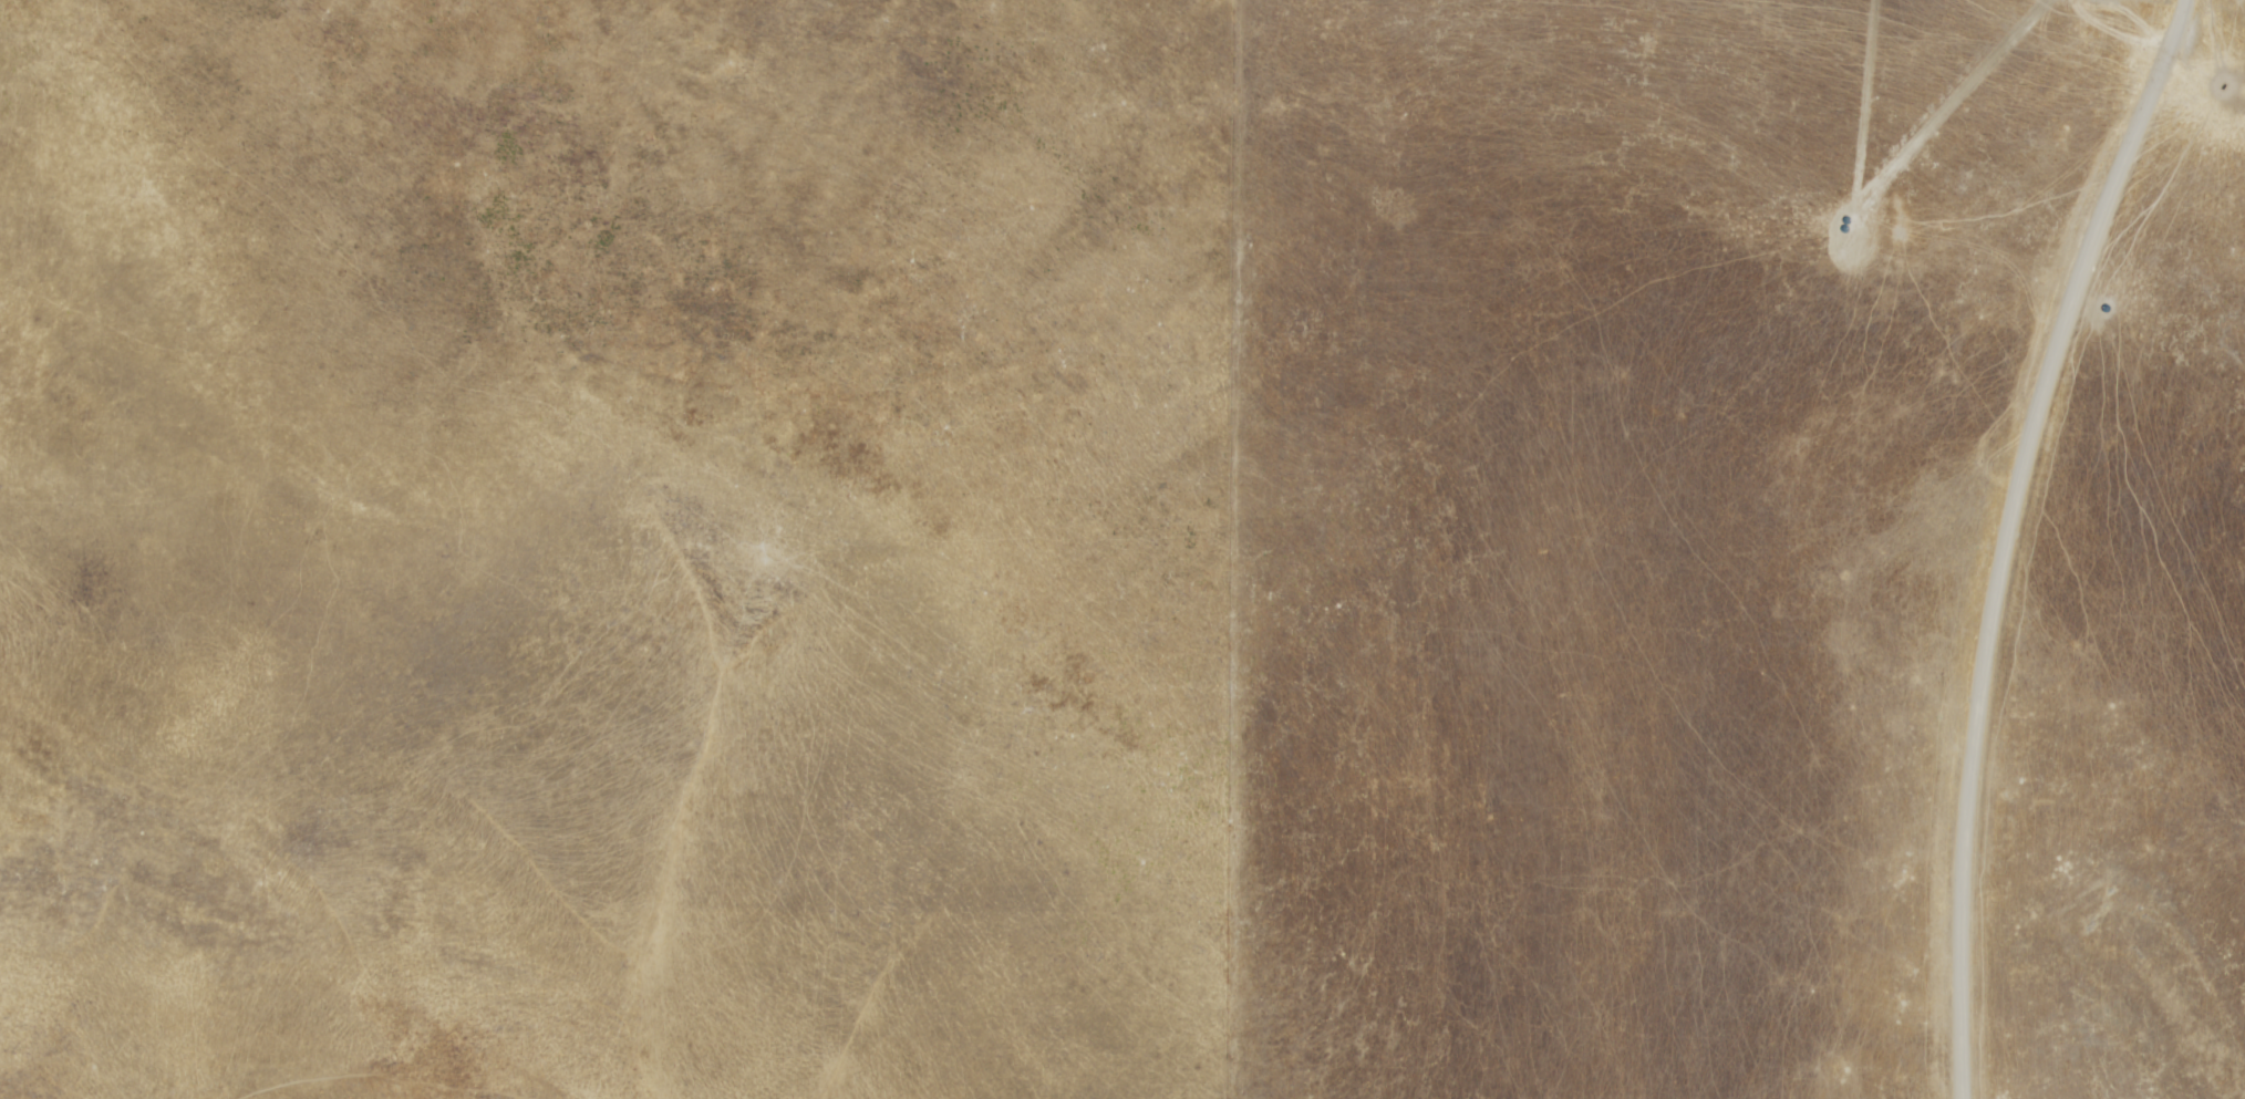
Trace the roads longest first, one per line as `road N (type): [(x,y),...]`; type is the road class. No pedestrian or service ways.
road 1 (track): [(1981,1098),(1980,838),(2037,437),(2109,221),(2217,50),(2223,0)]

